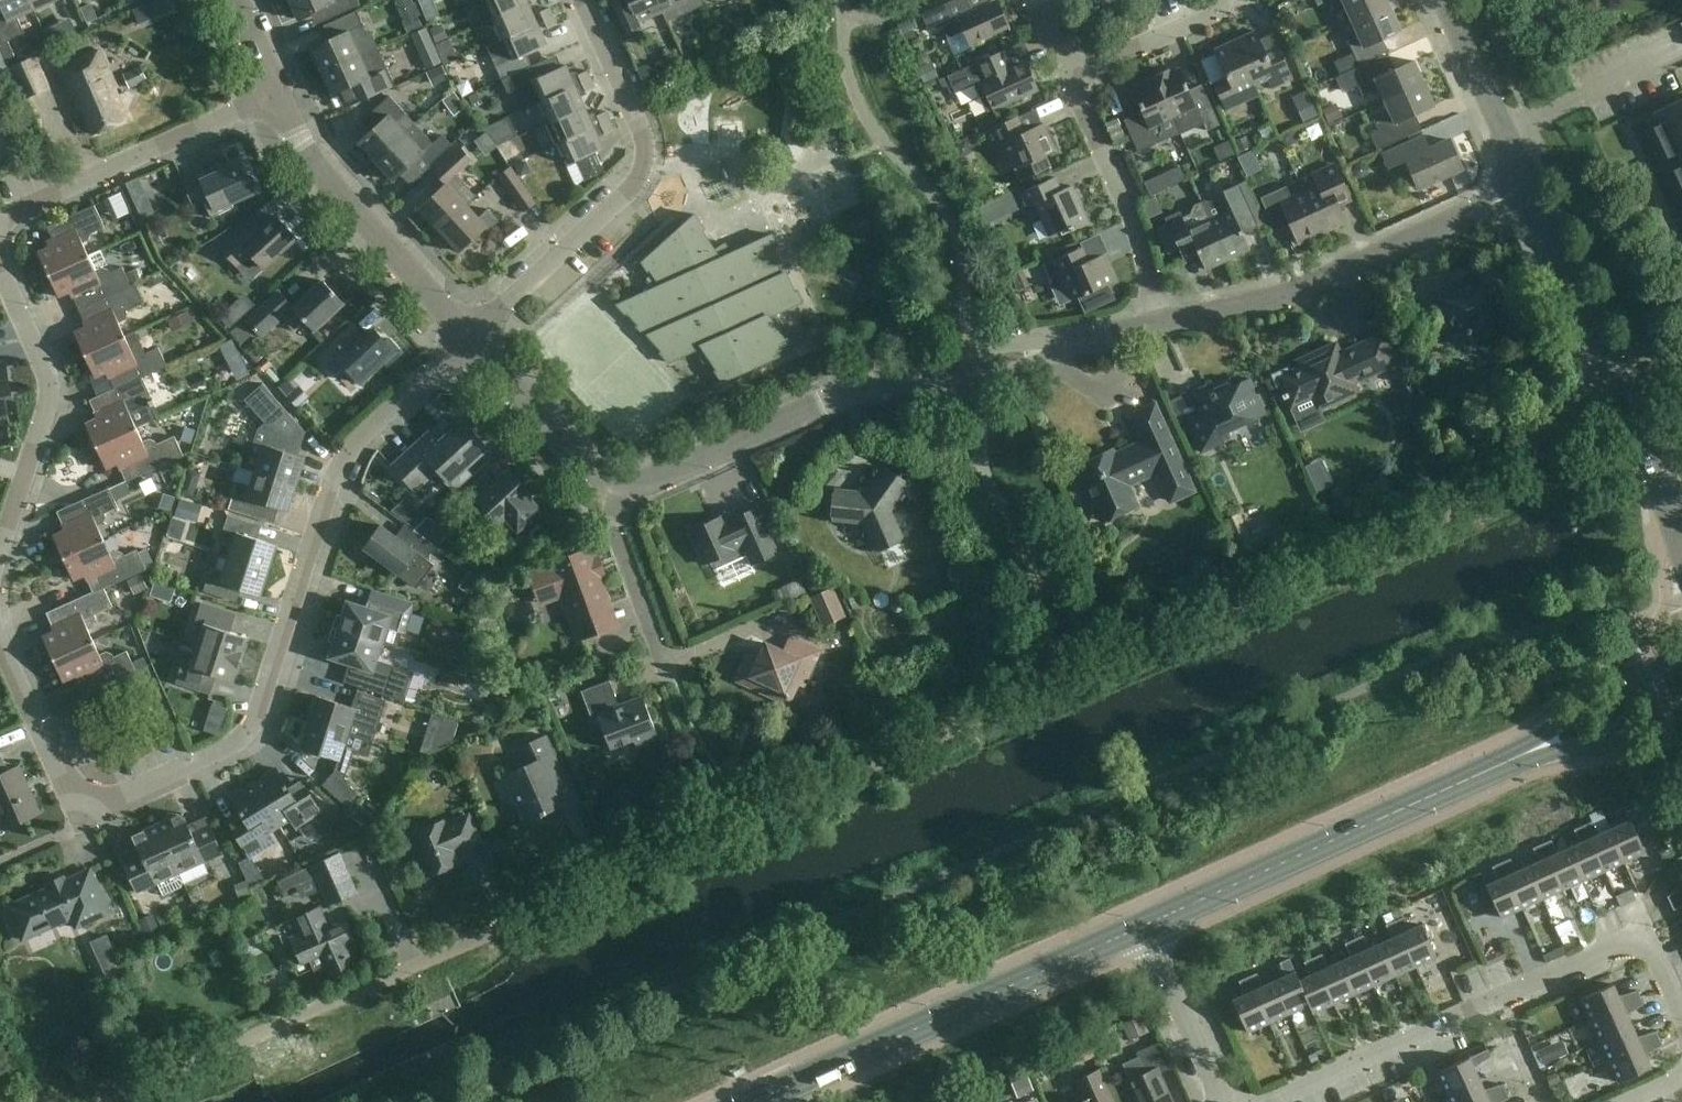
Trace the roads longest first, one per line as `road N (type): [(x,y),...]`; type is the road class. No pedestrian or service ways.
road 1 (residential): [(107,1101),(1506,492),(1533,470),(1575,412),(1621,390)]
road 2 (residential): [(476,333),(335,484),(247,736),(87,809),(0,646)]
road 3 (tertiary): [(1161,323),(847,393),(656,477),(618,481)]
road 4 (residential): [(1681,1014),(1646,934),(1276,1101)]
road 5 (secondary): [(755,1101),(1143,926)]
road 6 (residential): [(583,0),(641,130),(641,173),(476,333)]
road 7 (tertiary): [(1529,185),(1278,298),(1161,323)]
road 8 (secondary): [(1143,926),(1497,765)]
road 9 (tertiary): [(476,333),(348,203),(272,94)]
road 10 (residential): [(0,218),(272,94)]
road 11 (residential): [(0,548),(49,388),(0,272)]
road 12 (residential): [(1161,323),(1138,224),(1070,77)]
road 13 (tertiary): [(1621,390),(1529,185)]
road 14 (secondary): [(1681,657),(1572,712),(1497,765)]
road 15 (tertiary): [(618,481),(591,466),(476,333)]
road 16 (unclassified): [(1529,185),(1446,0)]
road 17 (unclassified): [(667,671),(612,523),(618,481)]
road 18 (unclassified): [(1143,926),(1224,1101)]
road 19 (secondary): [(1497,765),(1681,708)]
road 20 (residential): [(1210,17),(1070,77)]
road 21 (tertiary): [(1681,527),(1621,390)]

